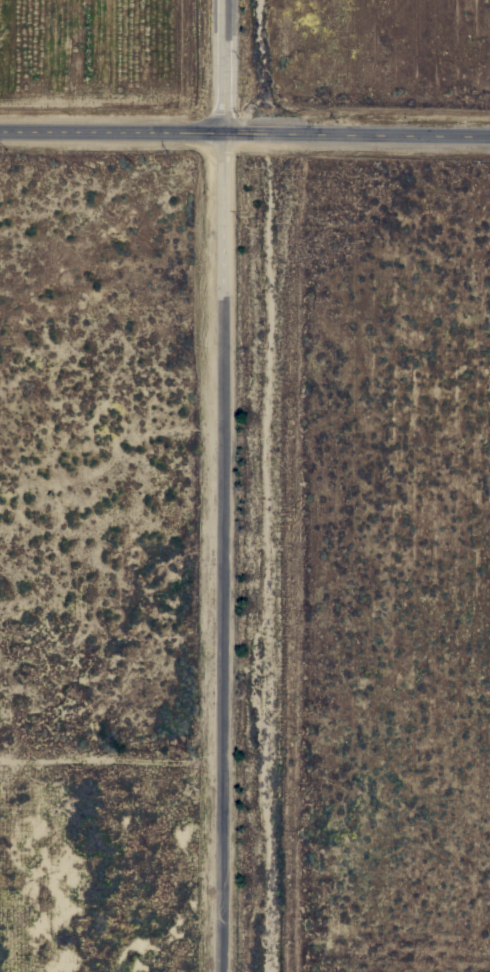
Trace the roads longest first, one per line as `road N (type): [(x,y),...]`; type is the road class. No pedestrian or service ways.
road 1 (residential): [(215,971),(221,130)]
road 2 (residential): [(277,130),(272,971)]
road 3 (tertiary): [(0,127),(489,132)]
road 4 (track): [(222,0),(221,130)]

